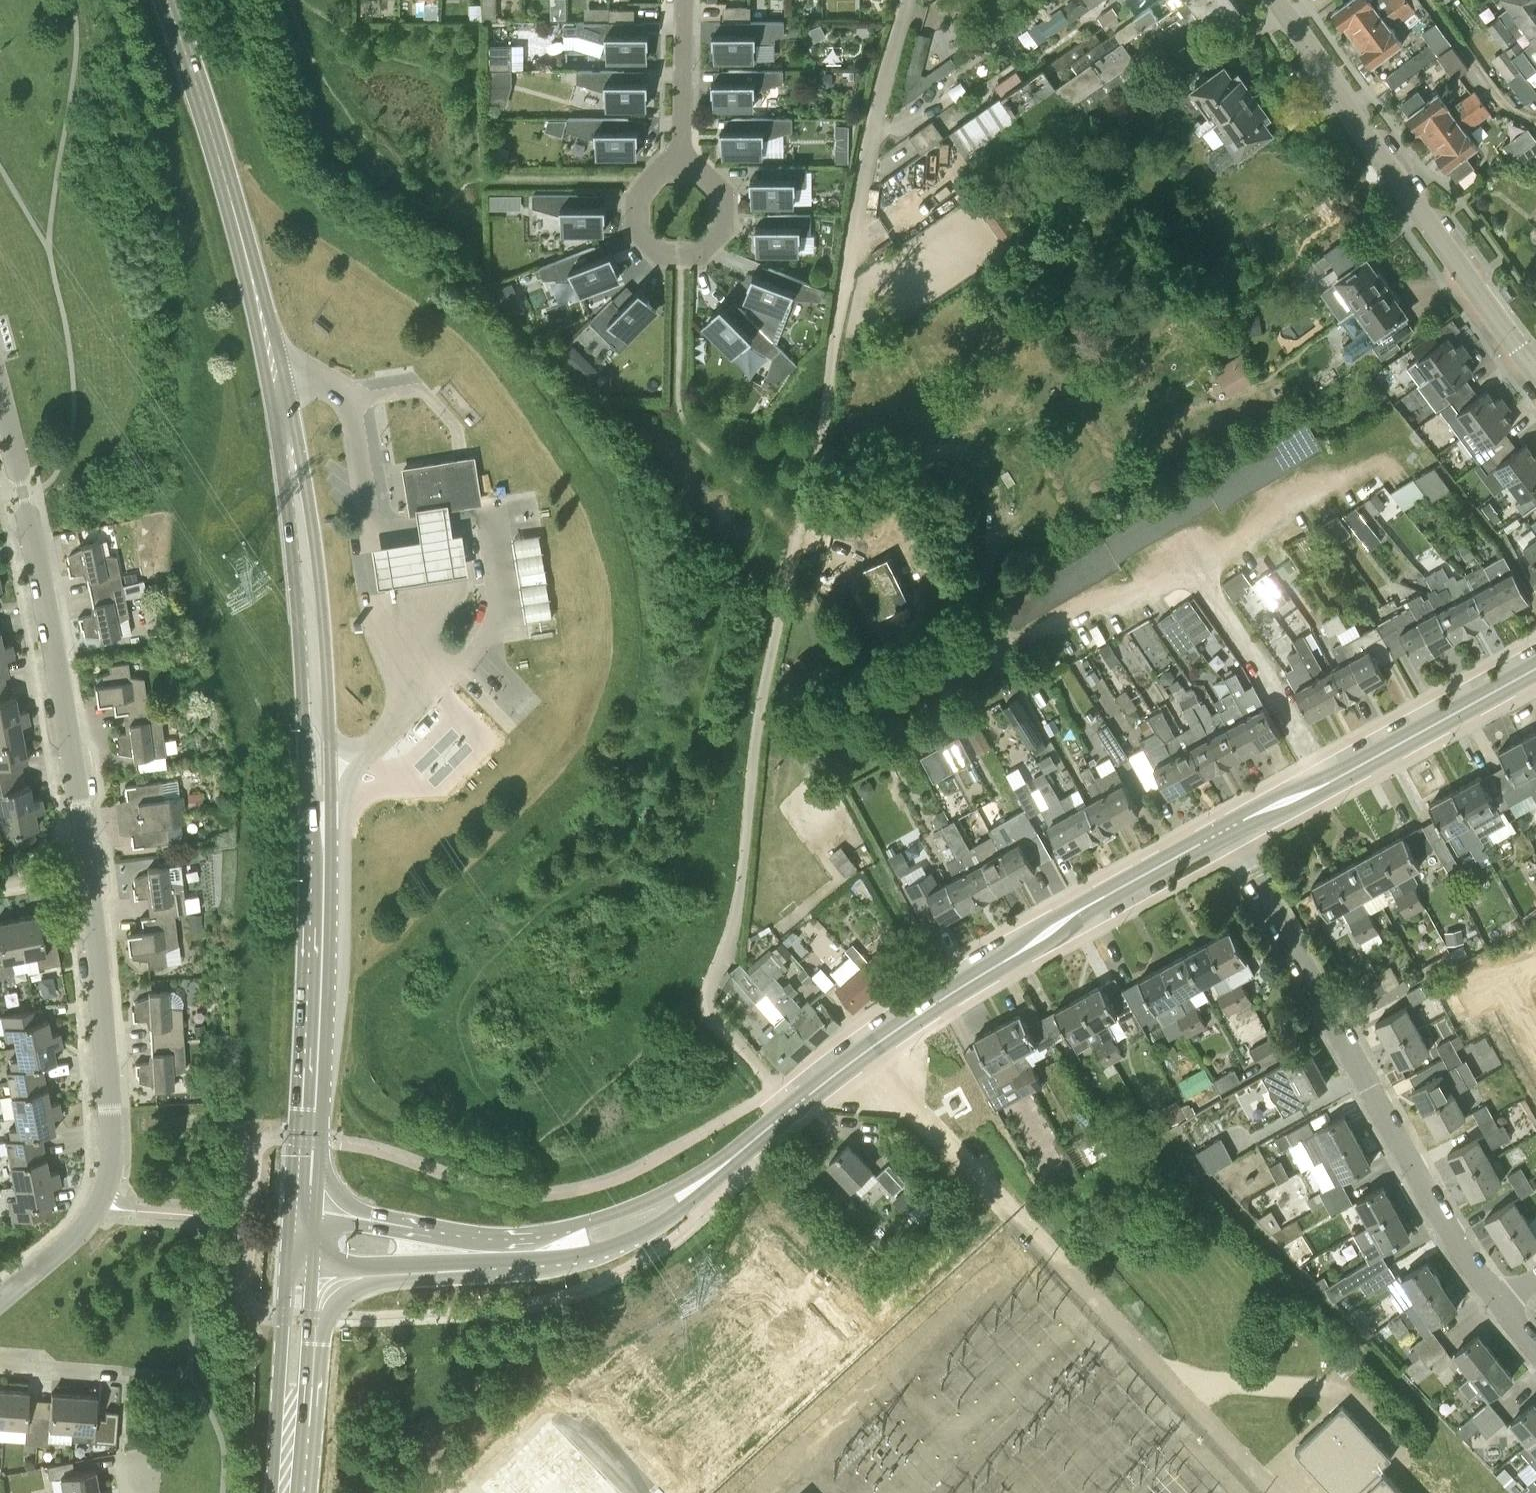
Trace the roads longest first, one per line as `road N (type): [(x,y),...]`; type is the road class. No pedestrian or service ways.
road 1 (primary): [(165,0),(275,369),(309,596),(317,713)]
road 2 (tertiary): [(707,1176),(872,1044),(1062,920),(1229,828)]
road 3 (residential): [(1499,1300),(1430,1198),(1229,828)]
road 4 (residential): [(89,871),(59,670),(0,394)]
road 5 (residential): [(0,1300),(86,1224),(110,1174),(89,871)]
road 6 (residential): [(1535,370),(1275,0)]
road 7 (tertiary): [(707,1176),(594,1220),(514,1238),(302,1218)]
road 8 (primary): [(320,817),(302,1218)]
road 9 (tertiary): [(1229,828),(1330,782),(1535,666)]
road 10 (primary): [(291,1417),(320,1381),(325,1327),(340,1297),(478,1261)]
road 11 (tertiary): [(478,1261),(567,1256),(628,1242),(707,1176)]
road 12 (residential): [(678,168),(643,188),(636,213),(656,247),(682,254),(716,235),(723,211),(718,193),(693,170)]
road 13 (tertiary): [(299,1261),(478,1261)]
road 14 (residential): [(678,168),(682,0)]
road 15 (primary): [(291,1417),(306,1380),(312,1288),(299,1261)]
road 16 (primary): [(299,1261),(286,1286),(282,1382),(291,1417)]

